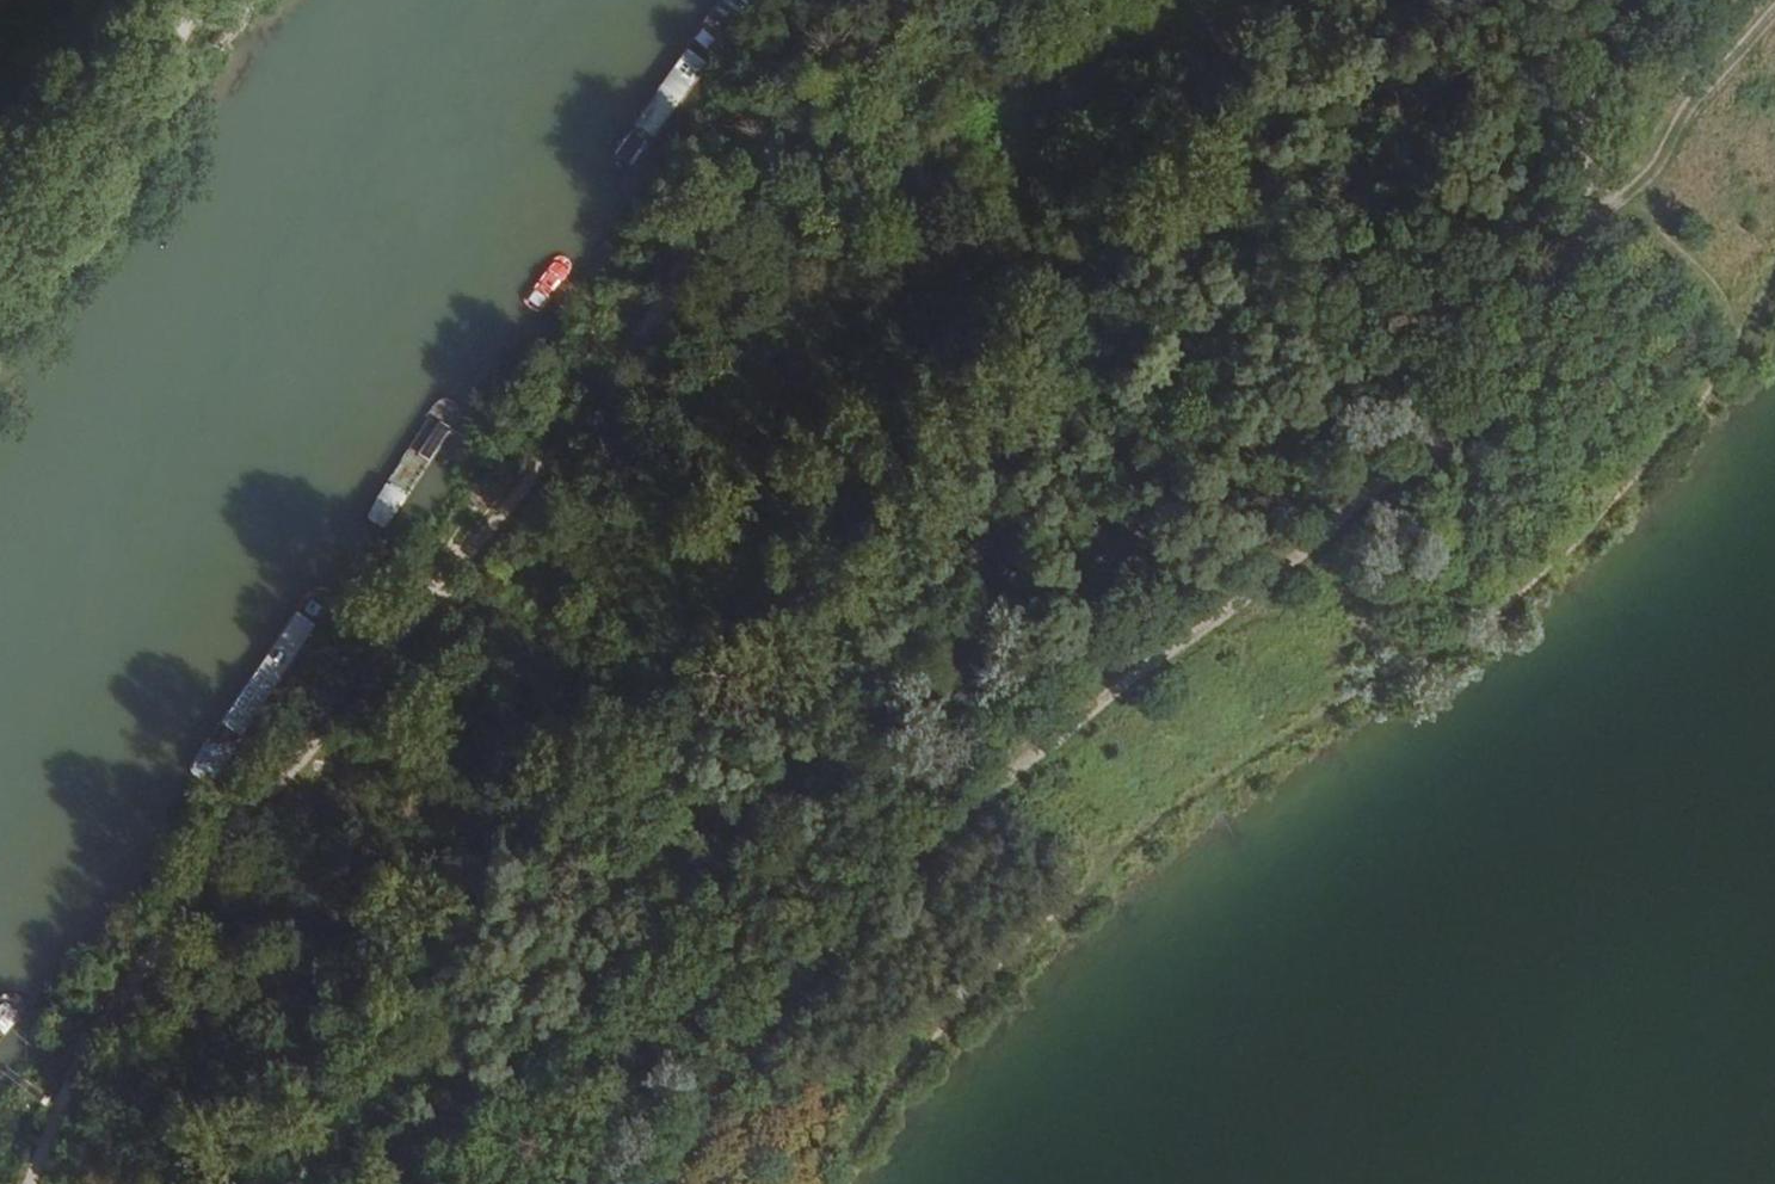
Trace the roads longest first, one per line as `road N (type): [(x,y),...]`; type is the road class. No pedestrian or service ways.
road 1 (track): [(0,274),(182,0)]

